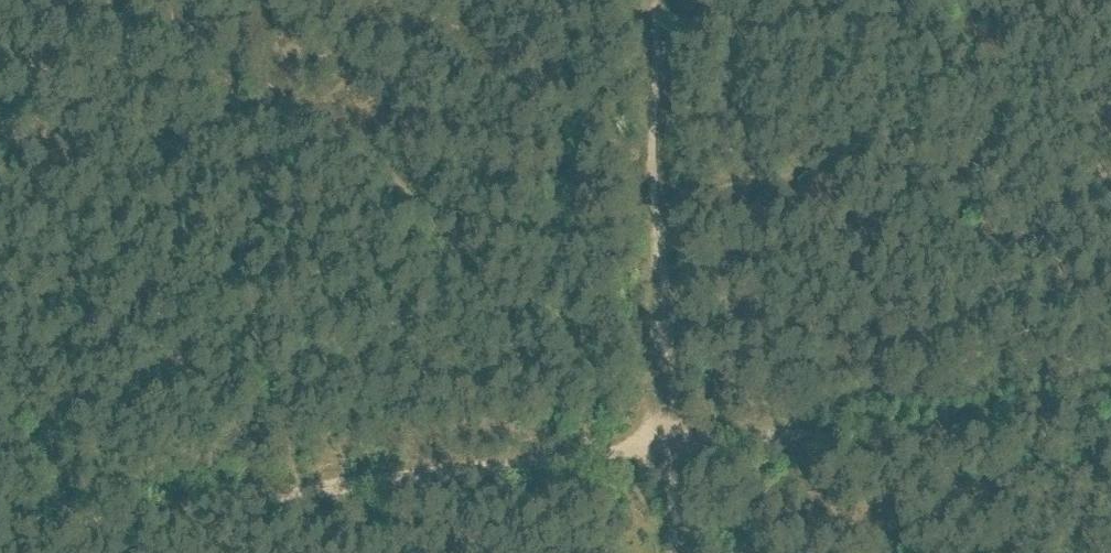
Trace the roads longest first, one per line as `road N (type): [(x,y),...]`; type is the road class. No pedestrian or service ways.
road 1 (track): [(0,59),(326,131),(361,158),(427,237),(584,437),(587,458)]
road 2 (track): [(0,535),(587,458)]
road 3 (track): [(667,450),(657,0)]
road 4 (track): [(667,450),(1110,397)]

